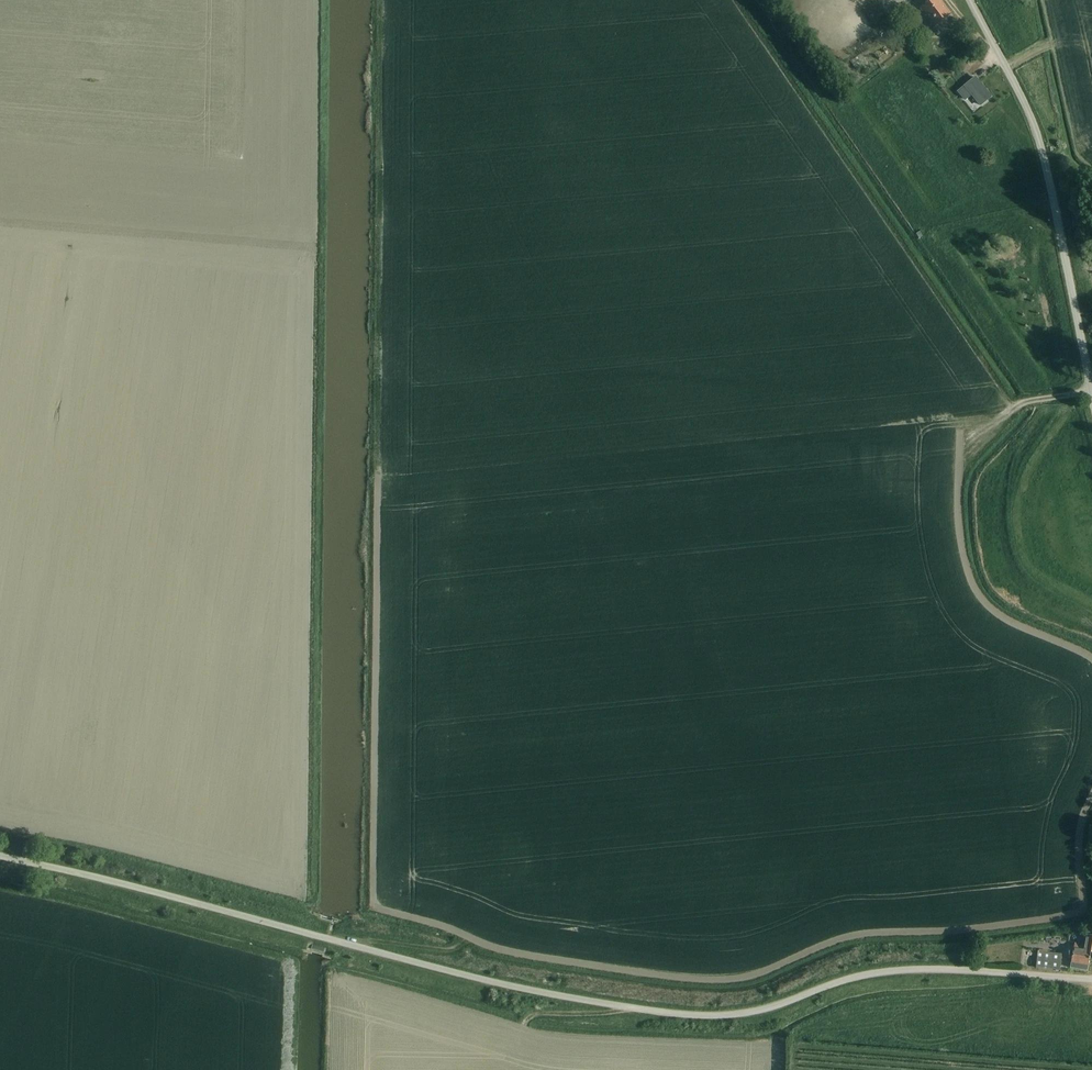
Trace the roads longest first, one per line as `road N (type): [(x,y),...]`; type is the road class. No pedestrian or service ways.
road 1 (unclassified): [(1091,978),(882,971),(775,1007),(672,1013),(484,979),(0,856)]
road 2 (unclassified): [(1091,388),(1041,144),(970,0)]

